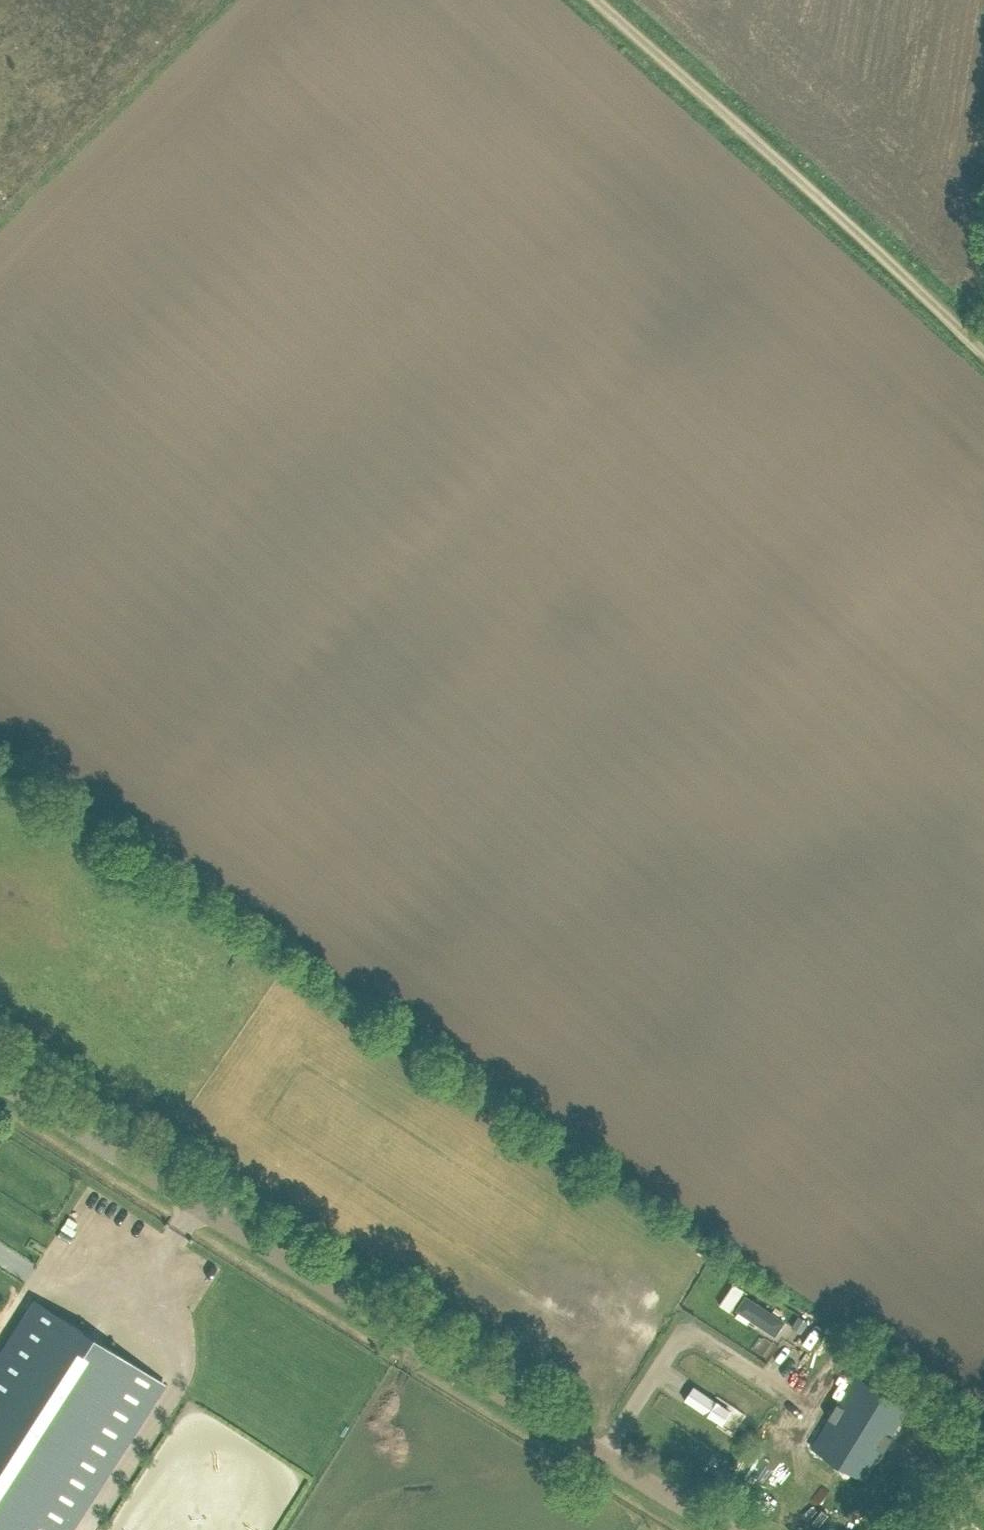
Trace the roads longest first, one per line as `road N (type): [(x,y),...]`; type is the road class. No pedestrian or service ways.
road 1 (unclassified): [(732,1529),(0,1078)]
road 2 (track): [(983,350),(589,0)]

